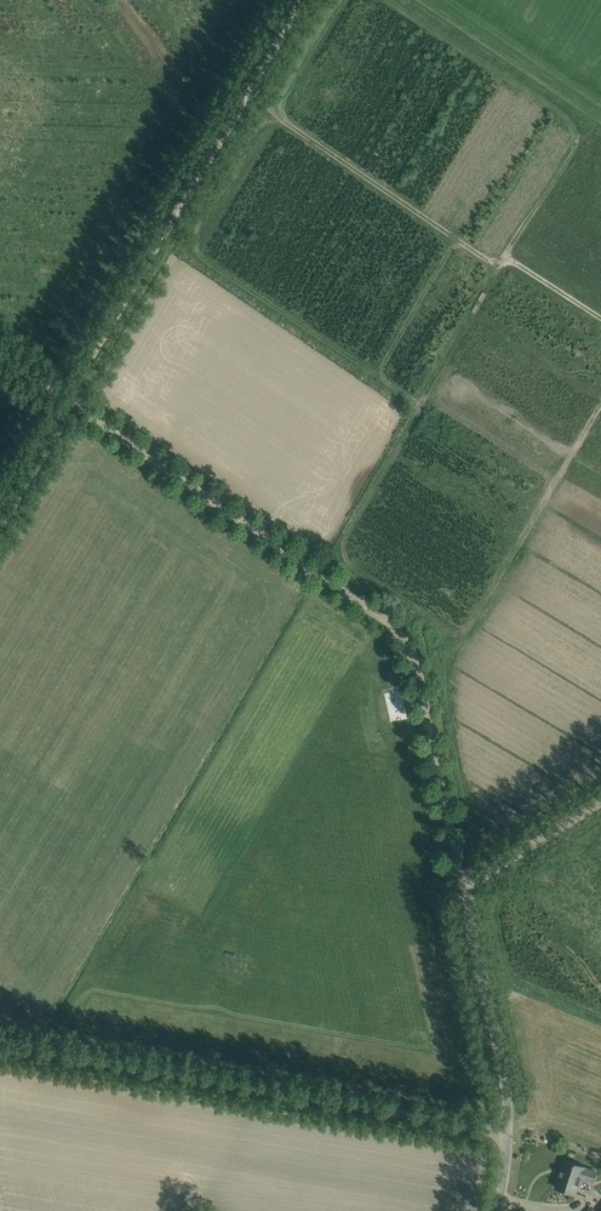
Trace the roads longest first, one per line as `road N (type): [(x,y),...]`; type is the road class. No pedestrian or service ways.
road 1 (track): [(58,395),(366,606),(409,649),(459,883),(473,900)]
road 2 (unclassified): [(507,1131),(0,1036)]
road 3 (track): [(308,0),(81,372),(58,395)]
road 4 (unclassified): [(507,1131),(473,900),(485,875),(600,800)]

